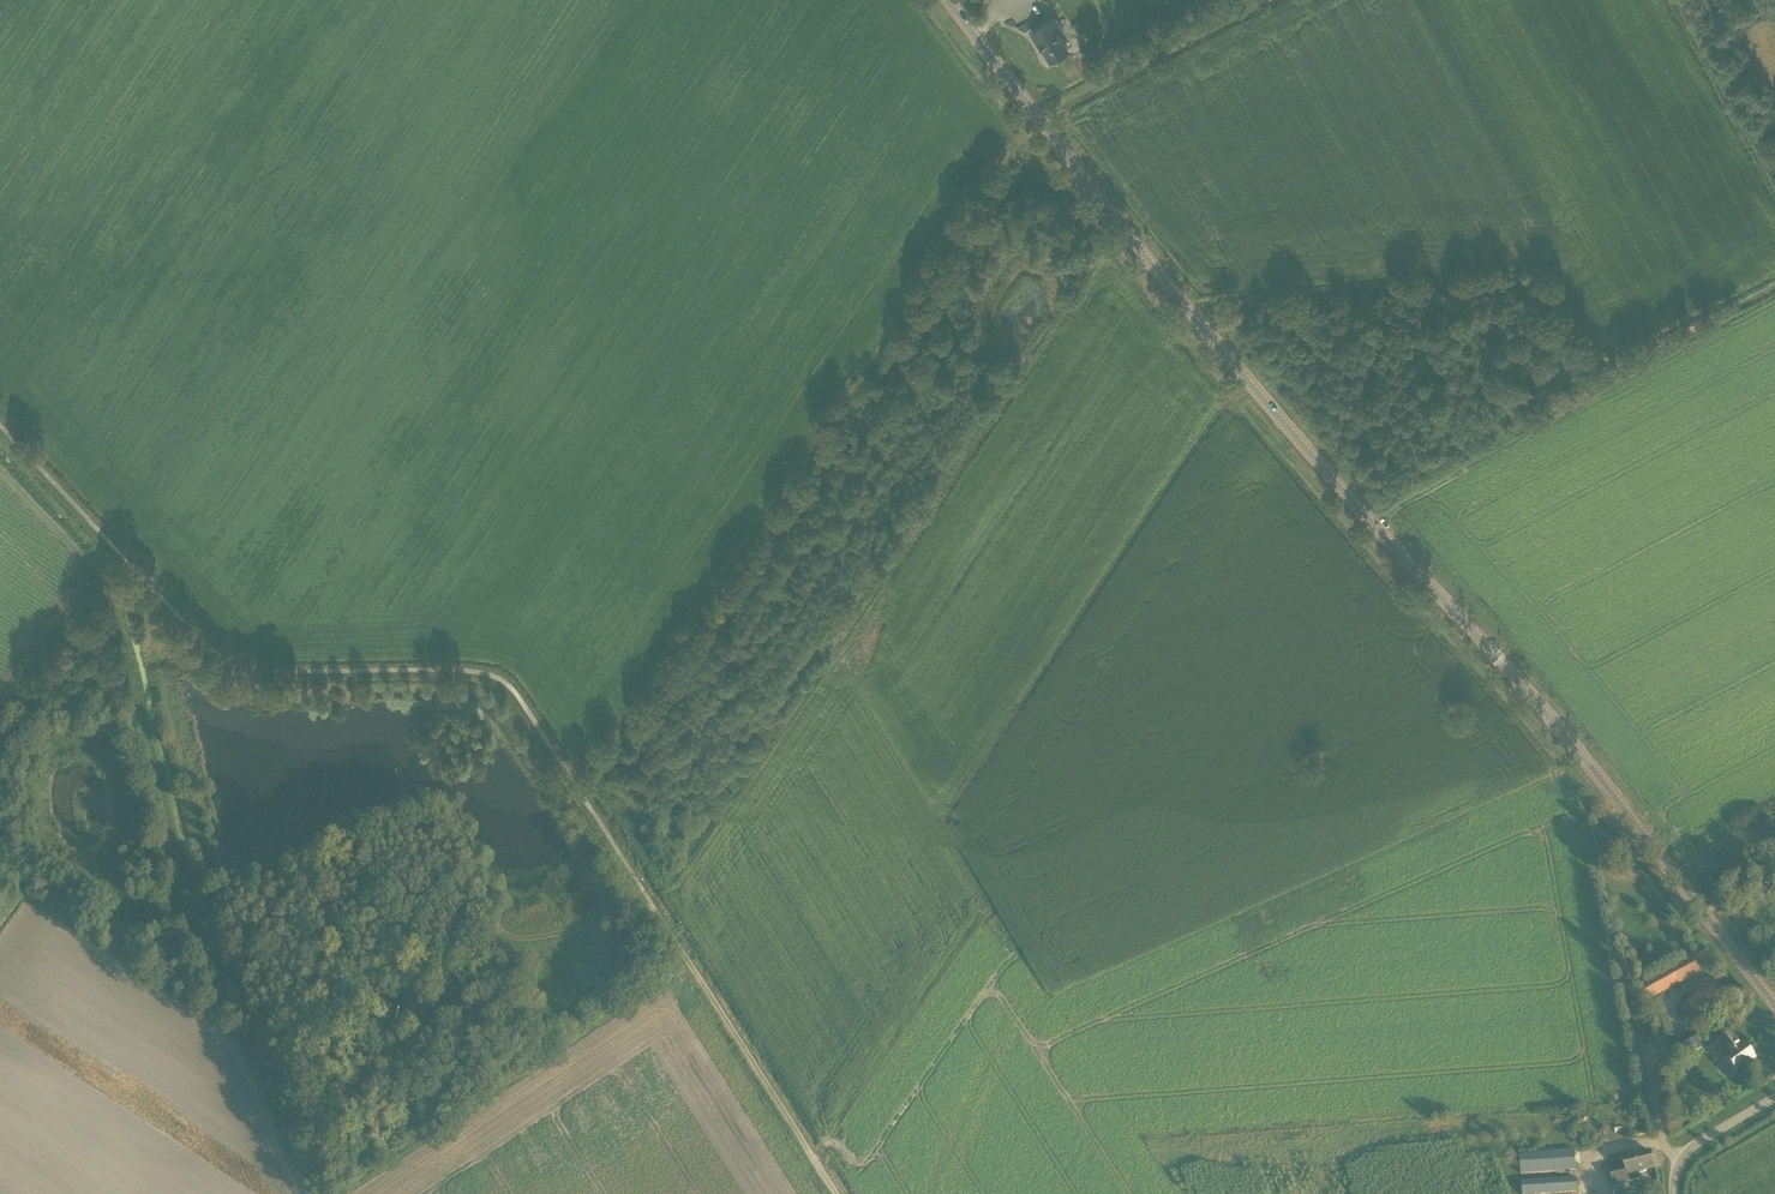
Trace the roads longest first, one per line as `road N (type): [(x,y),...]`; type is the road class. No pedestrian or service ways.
road 1 (tertiary): [(1774,1007),(1224,346),(954,0)]
road 2 (track): [(1253,0),(1042,116),(580,796)]
road 3 (track): [(104,575),(198,925),(241,1046),(309,1193)]
road 4 (track): [(1774,289),(1624,369),(1590,363),(1544,288),(1521,281),(1191,305)]
road 5 (track): [(580,796),(498,678),(472,670),(245,672),(219,658),(120,552)]
road 6 (track): [(662,922),(836,1193)]
road 7 (track): [(120,552),(0,721)]
road 8 (track): [(120,552),(0,425)]
road 9 (unclassified): [(1672,1193),(1670,1167),(1774,1094)]
road 10 (track): [(662,922),(580,796)]

